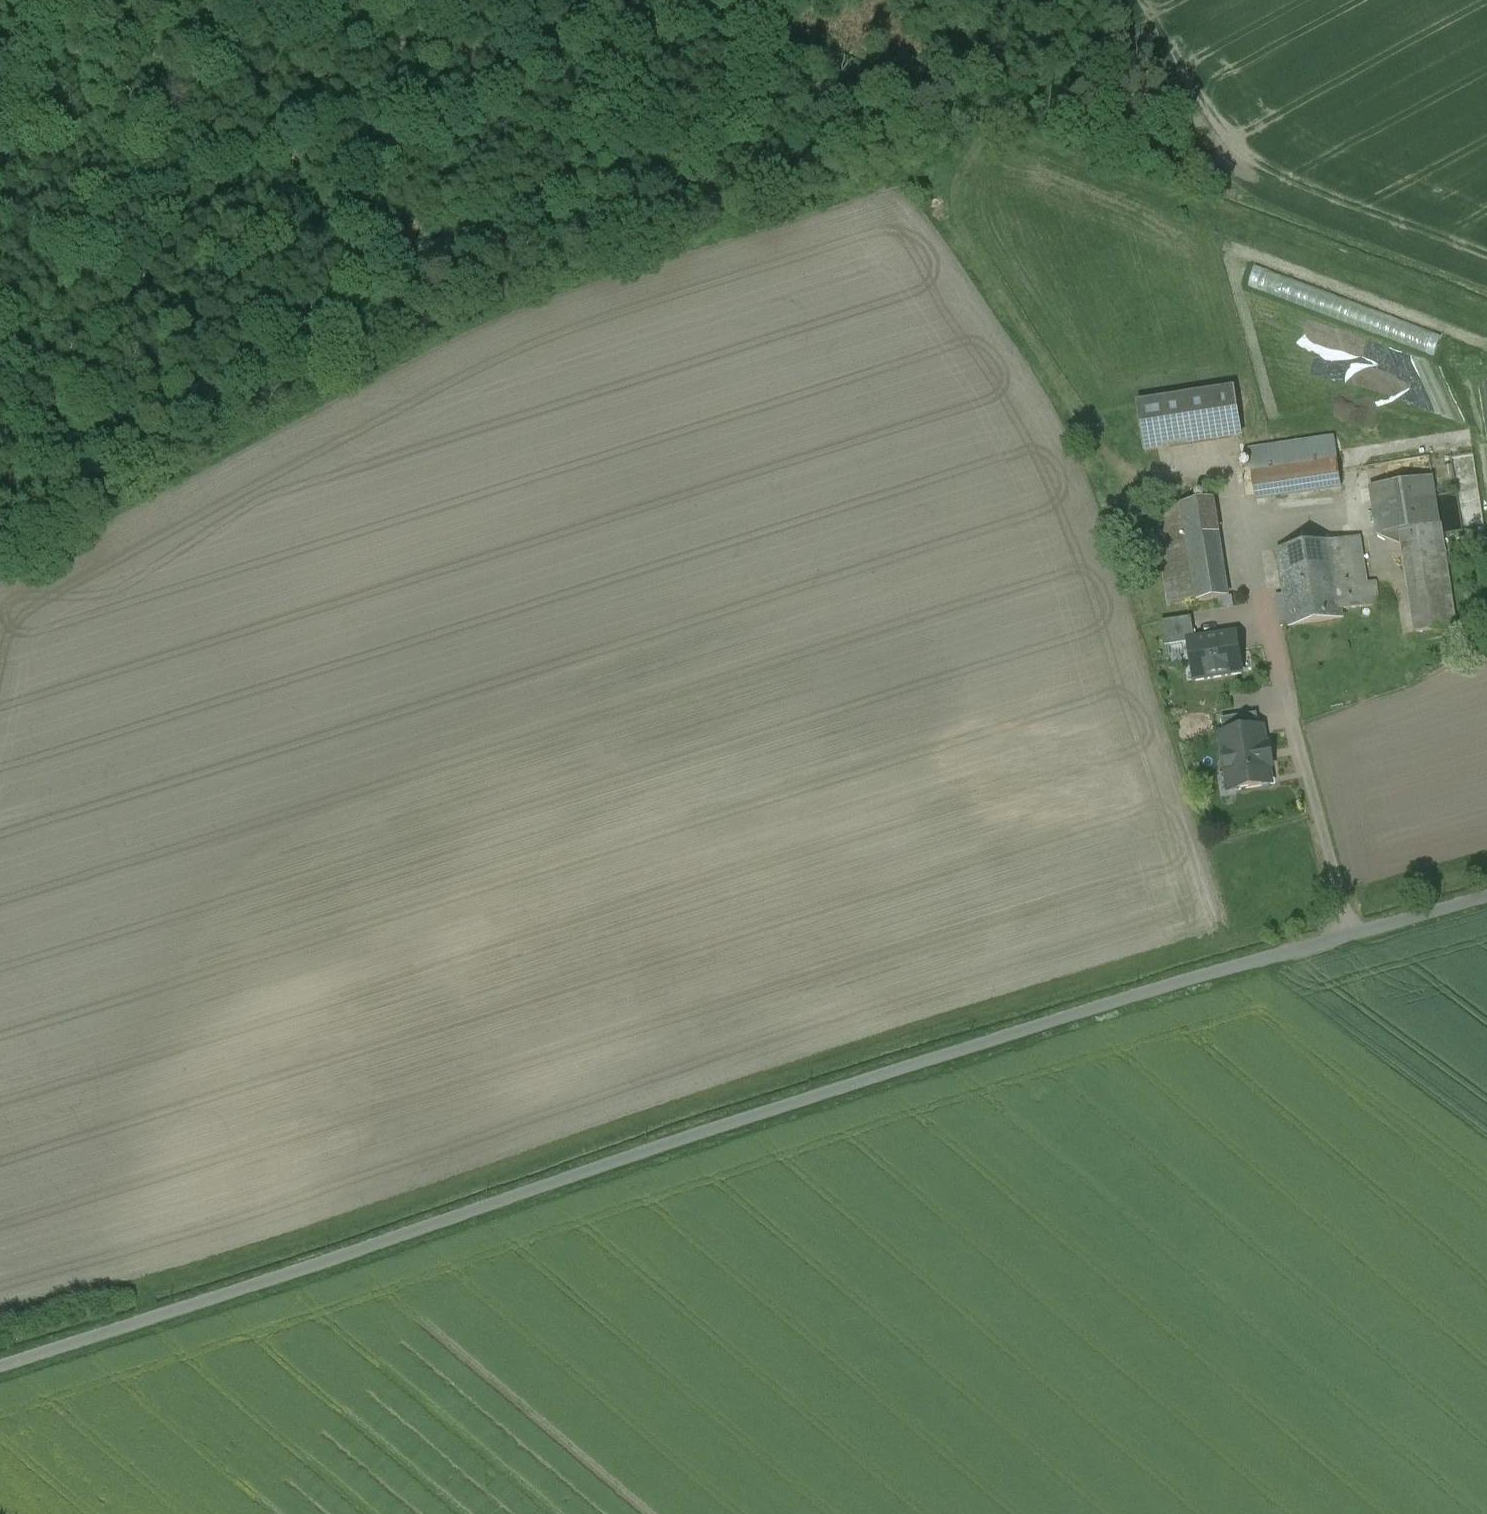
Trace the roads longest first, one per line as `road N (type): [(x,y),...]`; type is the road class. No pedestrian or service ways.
road 1 (residential): [(0,1364),(1085,1009),(1486,896)]

